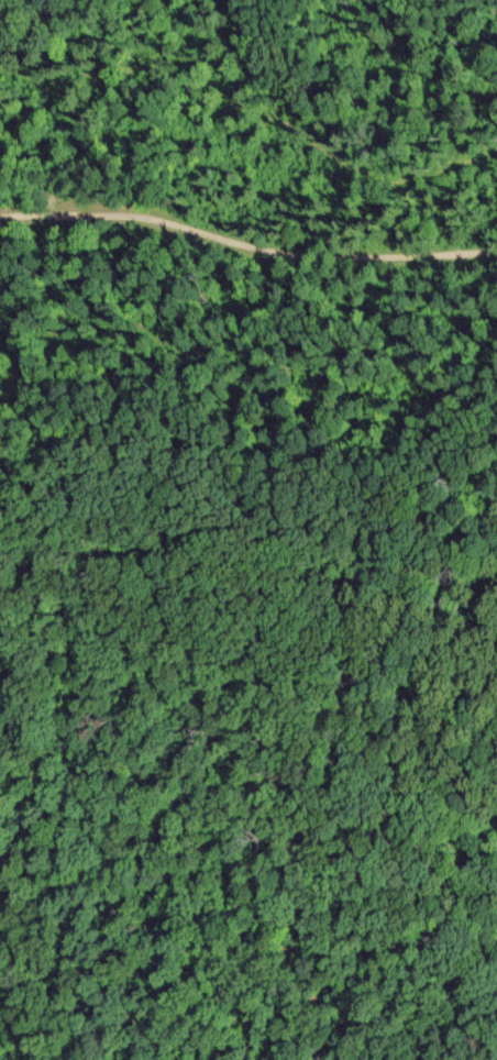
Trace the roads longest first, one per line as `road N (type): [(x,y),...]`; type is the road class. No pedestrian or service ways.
road 1 (track): [(496,256),(286,257),(140,222),(0,218)]

